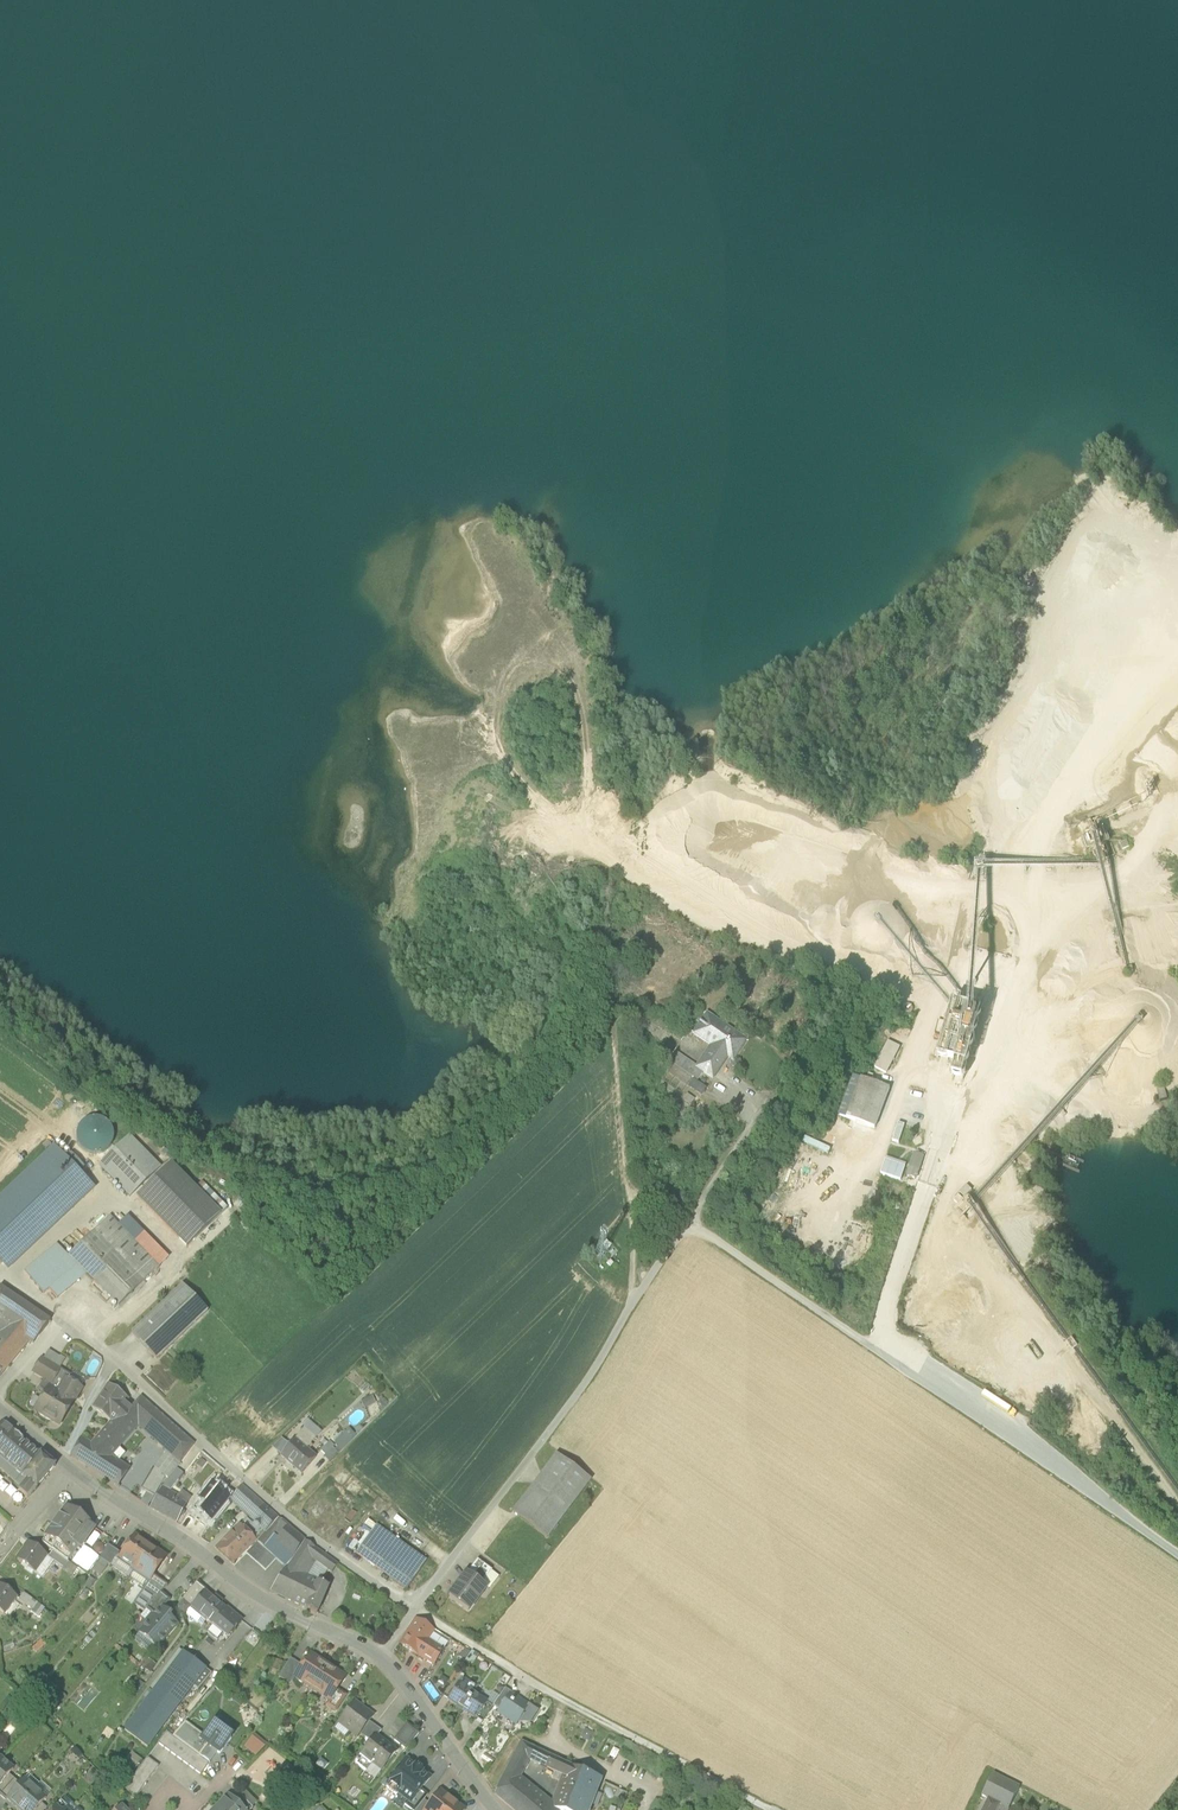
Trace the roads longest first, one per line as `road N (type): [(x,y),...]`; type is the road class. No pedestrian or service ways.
road 1 (residential): [(413,1612),(588,1380),(803,1049)]
road 2 (residential): [(413,1612),(307,1537),(113,1361)]
road 3 (residential): [(383,1661),(261,1598),(74,1470)]
road 4 (residential): [(498,1809),(383,1661)]
road 5 (track): [(686,1223),(629,1191),(632,1305)]
road 6 (track): [(629,1191),(615,1051)]
road 7 (residential): [(113,1361),(0,1284)]

